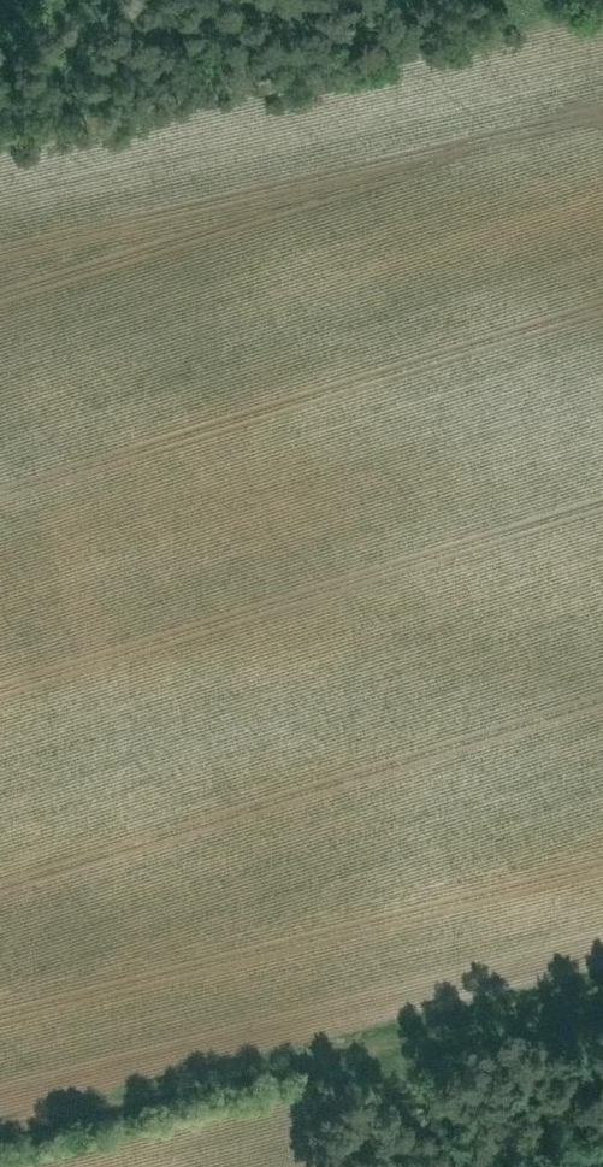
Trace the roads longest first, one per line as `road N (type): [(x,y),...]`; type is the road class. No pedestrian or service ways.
road 1 (track): [(0,1131),(602,967)]

